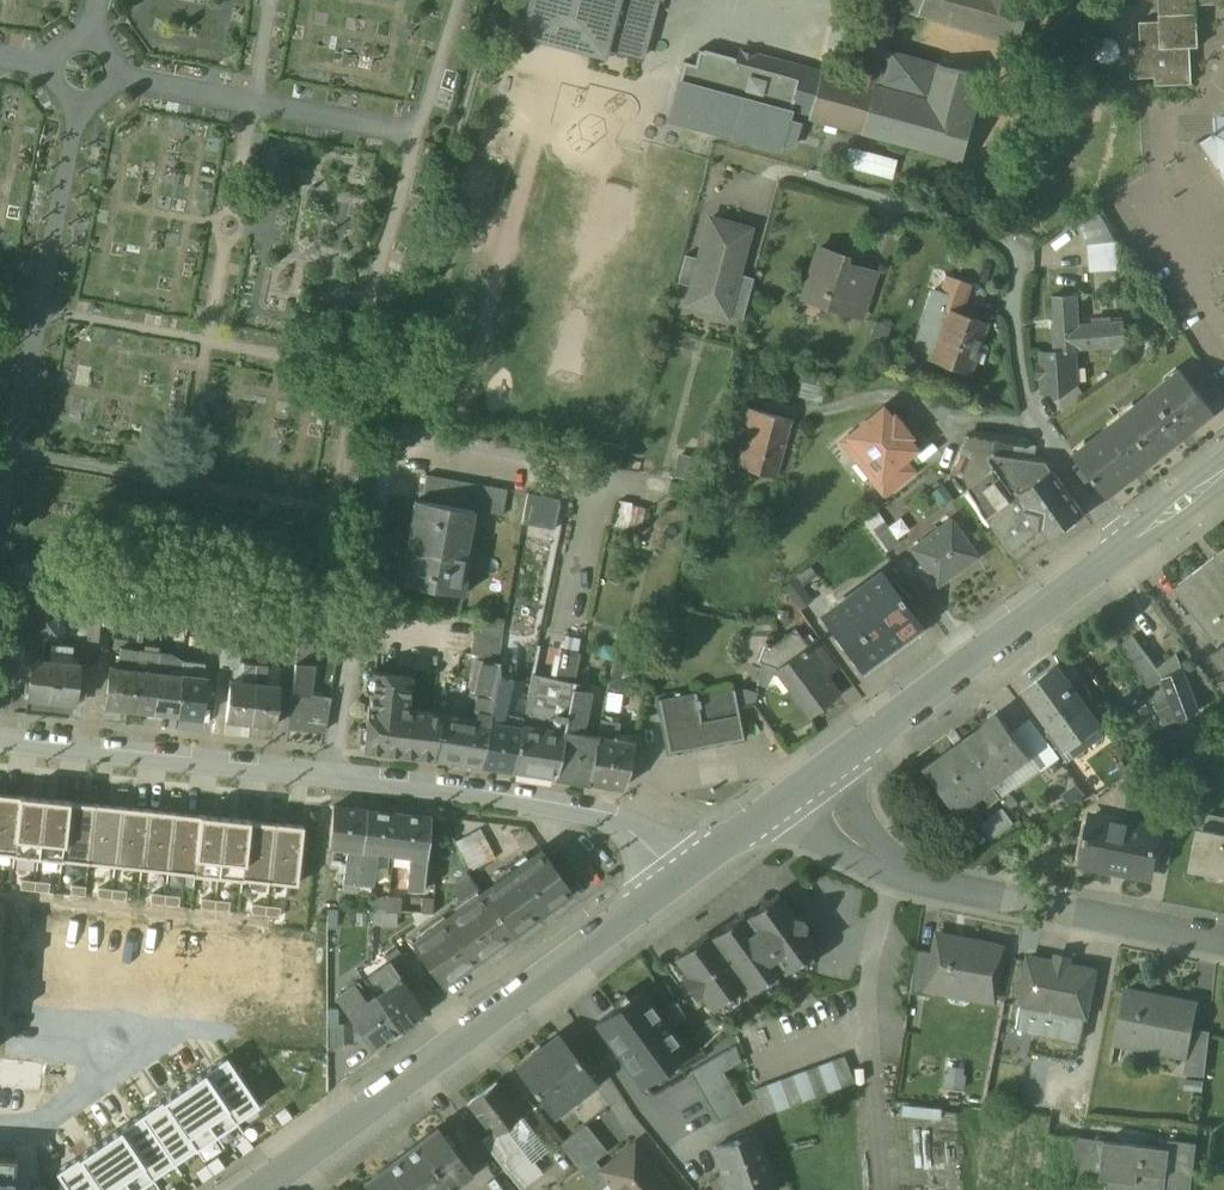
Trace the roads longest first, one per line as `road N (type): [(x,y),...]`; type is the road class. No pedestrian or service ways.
road 1 (residential): [(1129,550),(1041,429),(1026,393),(1013,245),(777,172)]
road 2 (tertiary): [(261,1189),(682,876)]
road 3 (residential): [(331,775),(385,445),(551,475)]
road 4 (residential): [(1223,942),(931,880),(865,843),(807,786)]
road 5 (residential): [(0,1131),(41,1126),(151,1040),(29,1028),(17,1019),(22,896)]
road 6 (tertiary): [(807,786),(1129,550)]
road 7 (residential): [(331,775),(568,808),(627,827),(682,876)]
road 8 (residential): [(0,740),(331,775)]
road 9 (residential): [(22,896),(305,927)]
road 10 (tertiary): [(682,876),(807,786)]
road 11 (tertiary): [(1129,550),(1223,473)]

